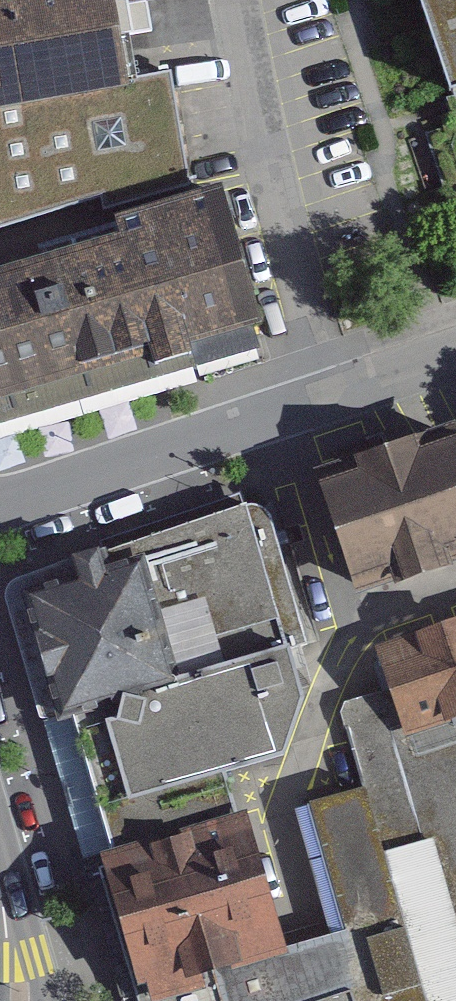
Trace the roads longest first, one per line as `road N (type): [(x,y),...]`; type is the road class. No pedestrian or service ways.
road 1 (residential): [(247,0),(329,395)]
road 2 (residential): [(329,395),(0,506)]
road 3 (residential): [(455,353),(329,395)]

